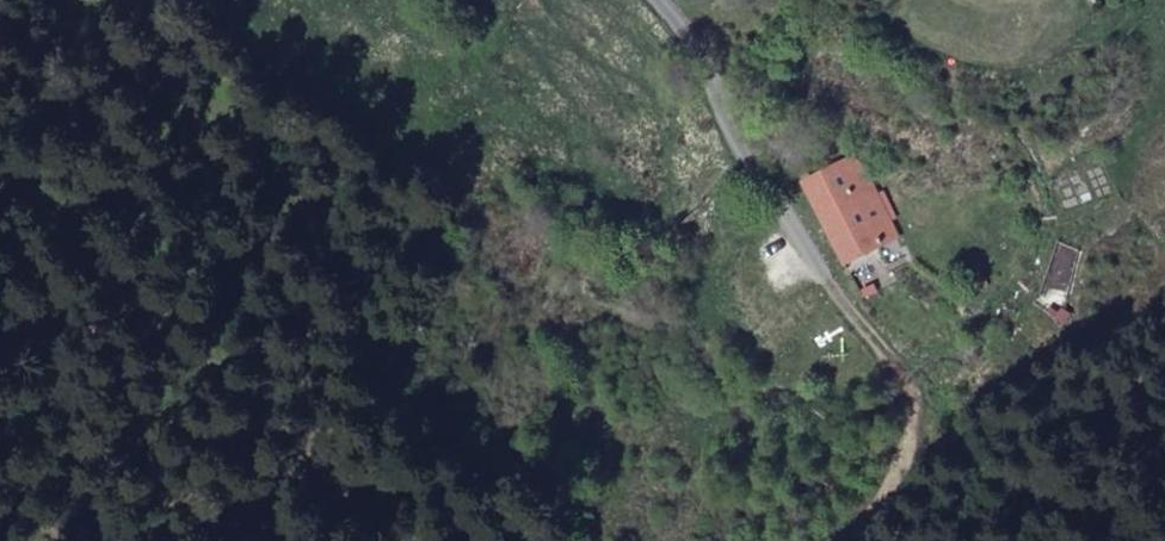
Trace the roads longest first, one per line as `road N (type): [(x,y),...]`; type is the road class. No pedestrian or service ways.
road 1 (unclassified): [(830,323),(755,225),(662,59),(618,0)]
road 2 (track): [(837,540),(910,469),(919,405),(830,323)]

